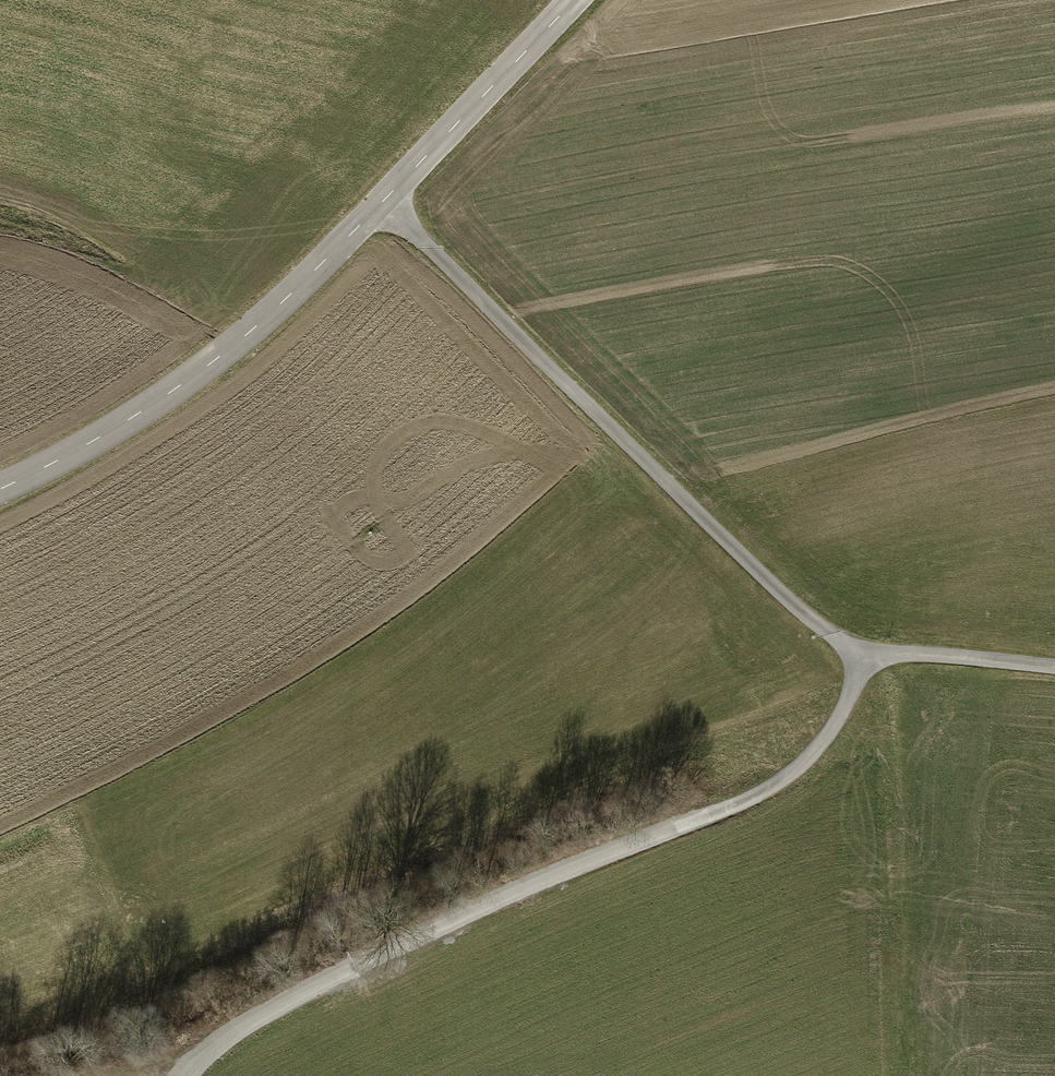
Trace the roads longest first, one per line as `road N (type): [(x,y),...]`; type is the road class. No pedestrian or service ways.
road 1 (track): [(384,207),(817,630),(867,658),(1054,672)]
road 2 (track): [(187,1075),(226,1037),(334,981),(484,908),(767,789),(814,756),(851,707),(867,658)]
road 3 (tertiary): [(0,496),(123,431),(230,354),(384,207),(571,0)]

